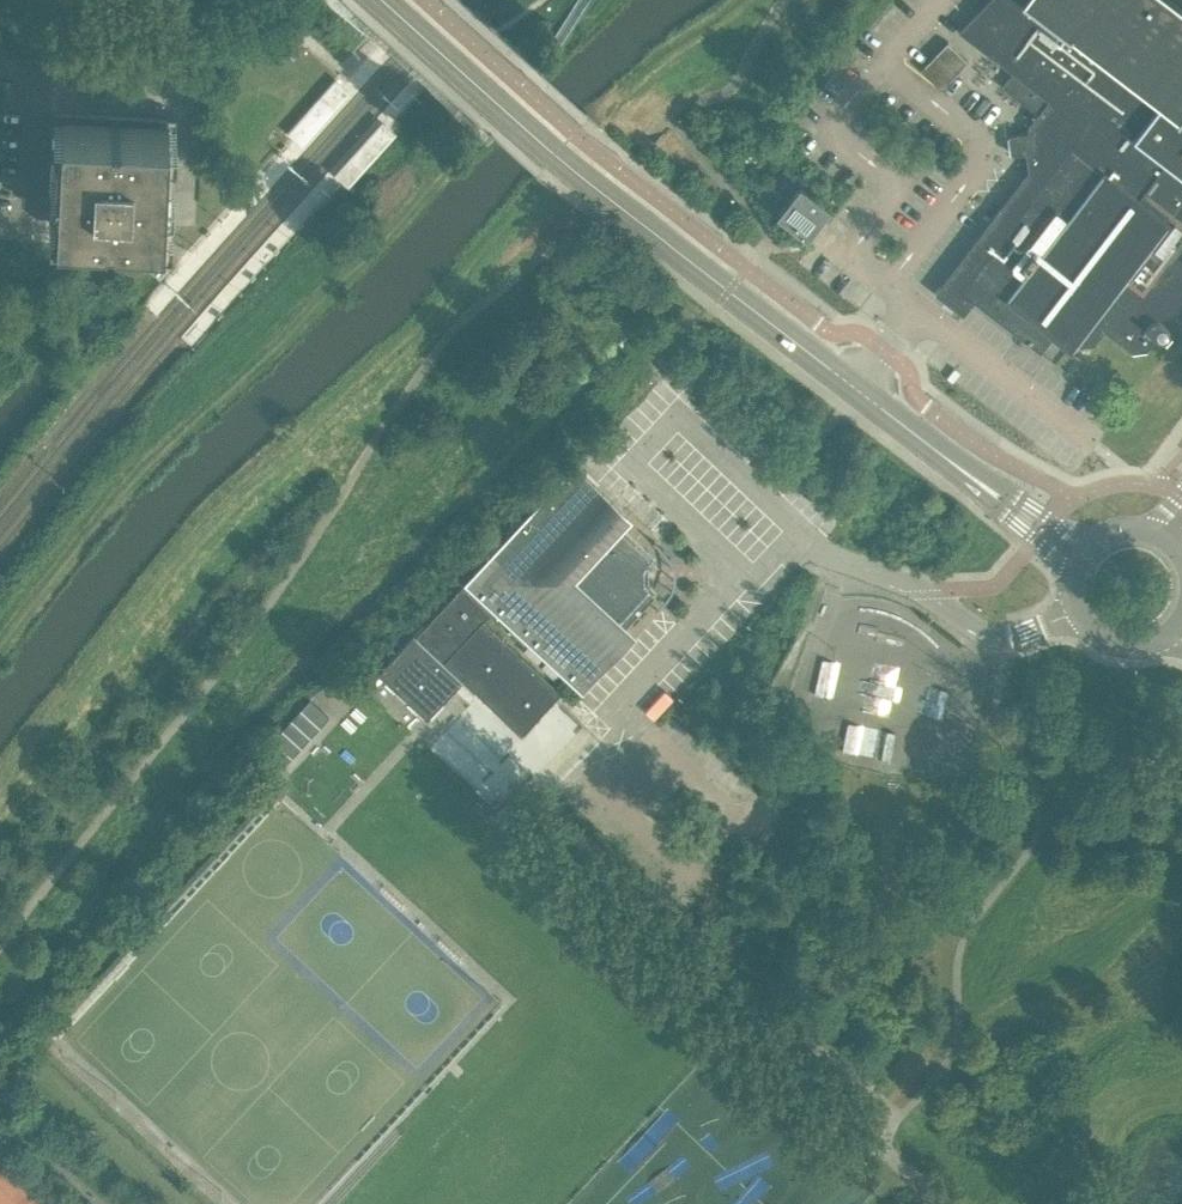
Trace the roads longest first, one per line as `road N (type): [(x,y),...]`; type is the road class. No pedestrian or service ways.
road 1 (tertiary): [(381,0),(550,151),(957,467)]
road 2 (tertiary): [(957,467),(1074,573)]
road 3 (tertiary): [(1090,545),(1008,490),(957,467)]
road 4 (tertiary): [(1074,573),(1077,610),(1104,640),(1143,646),(1168,636)]

